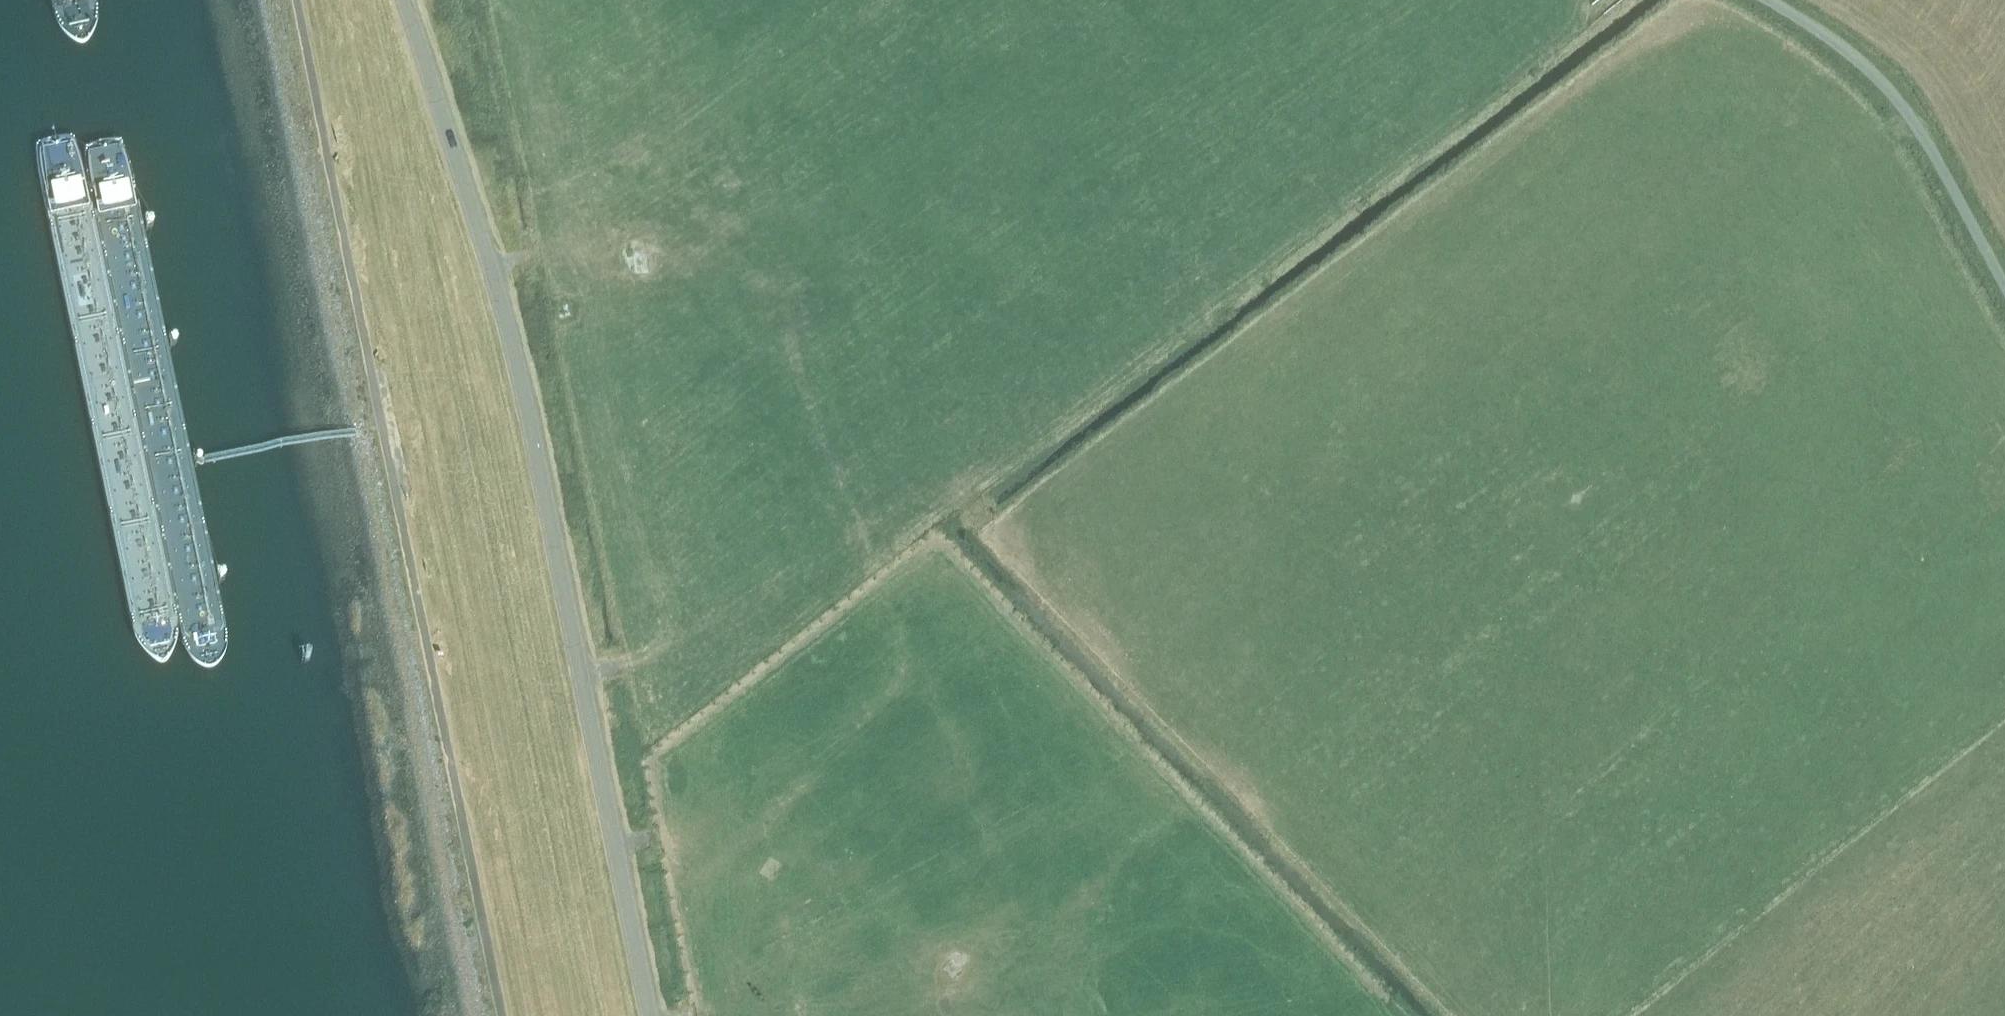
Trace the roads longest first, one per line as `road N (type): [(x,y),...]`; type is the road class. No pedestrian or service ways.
road 1 (tertiary): [(654,1015),(507,314),(407,0)]
road 2 (unclassified): [(2004,284),(1904,111),(1838,43),(1764,0)]

